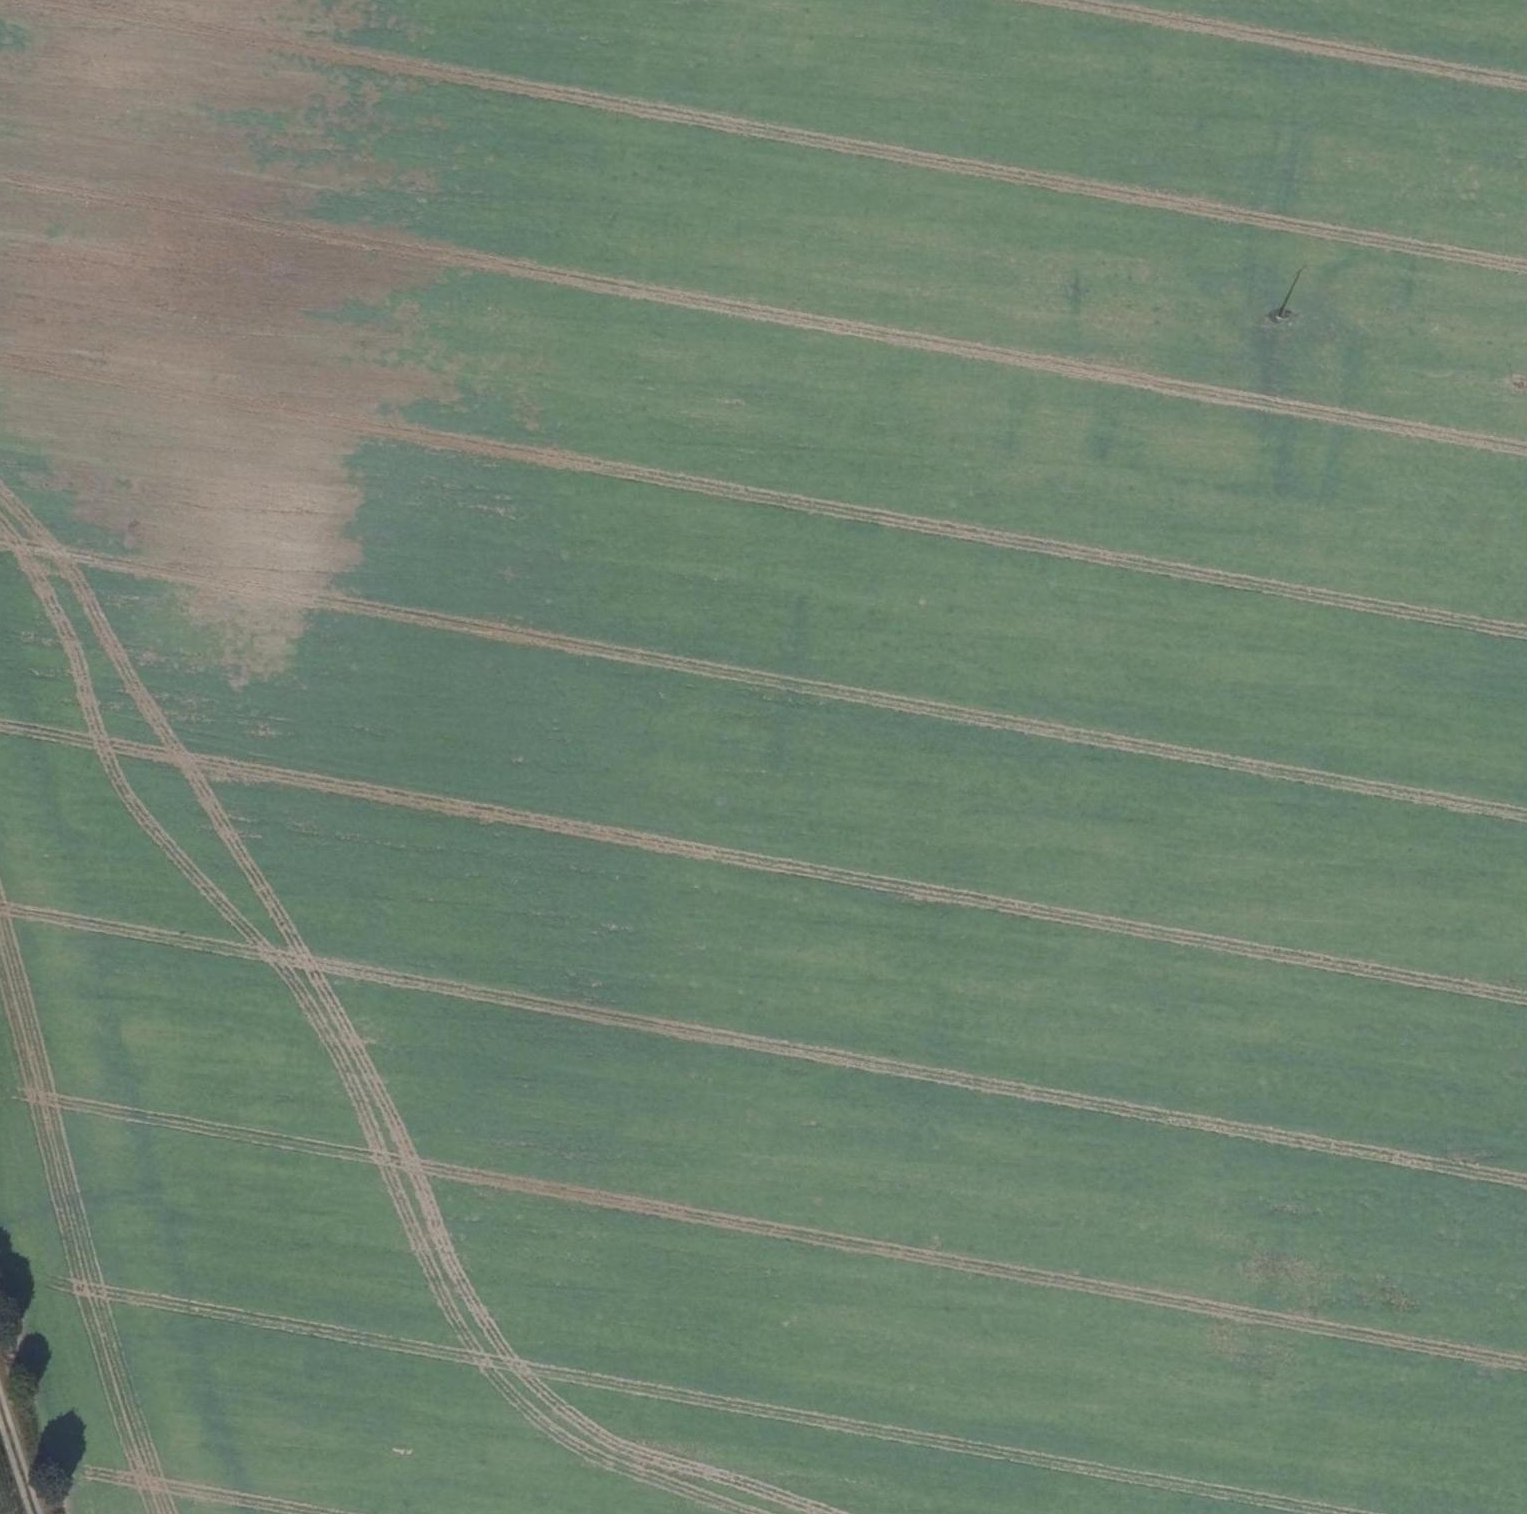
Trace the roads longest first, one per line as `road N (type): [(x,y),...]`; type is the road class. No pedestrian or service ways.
road 1 (track): [(0,1358),(50,1513)]

